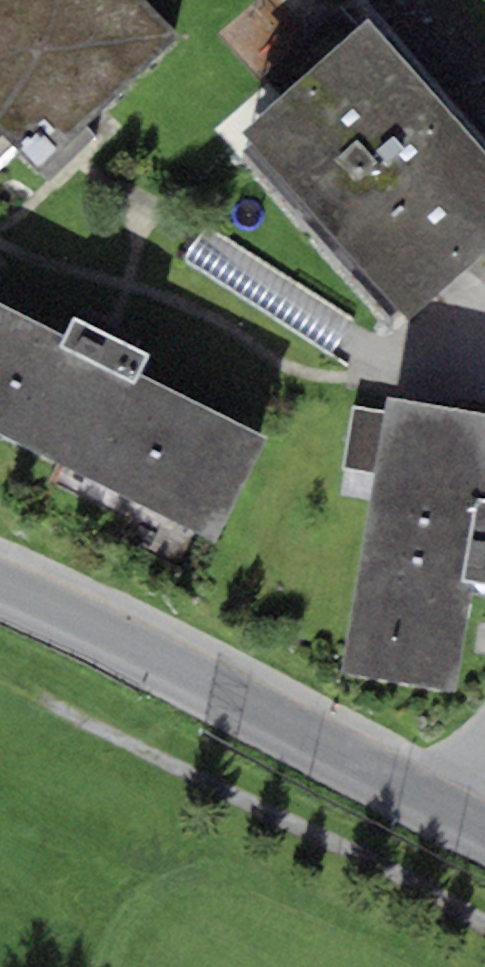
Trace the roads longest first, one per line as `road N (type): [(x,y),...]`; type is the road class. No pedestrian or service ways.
road 1 (track): [(0,666),(484,918)]
road 2 (tertiary): [(0,580),(484,831)]

